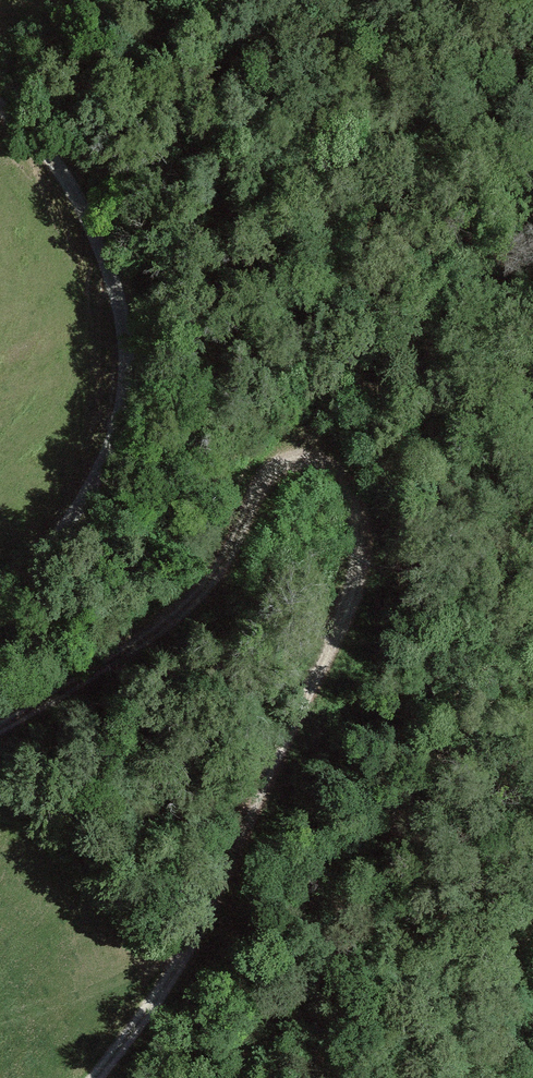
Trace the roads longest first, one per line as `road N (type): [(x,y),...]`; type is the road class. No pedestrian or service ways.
road 1 (track): [(97,1077),(206,916),(335,640),(362,558),(341,475),(315,458),(272,471),(226,559),(191,603),(0,727)]
road 2 (track): [(0,602),(86,496),(115,435),(127,380),(118,301),(86,214),(55,164),(0,106)]

